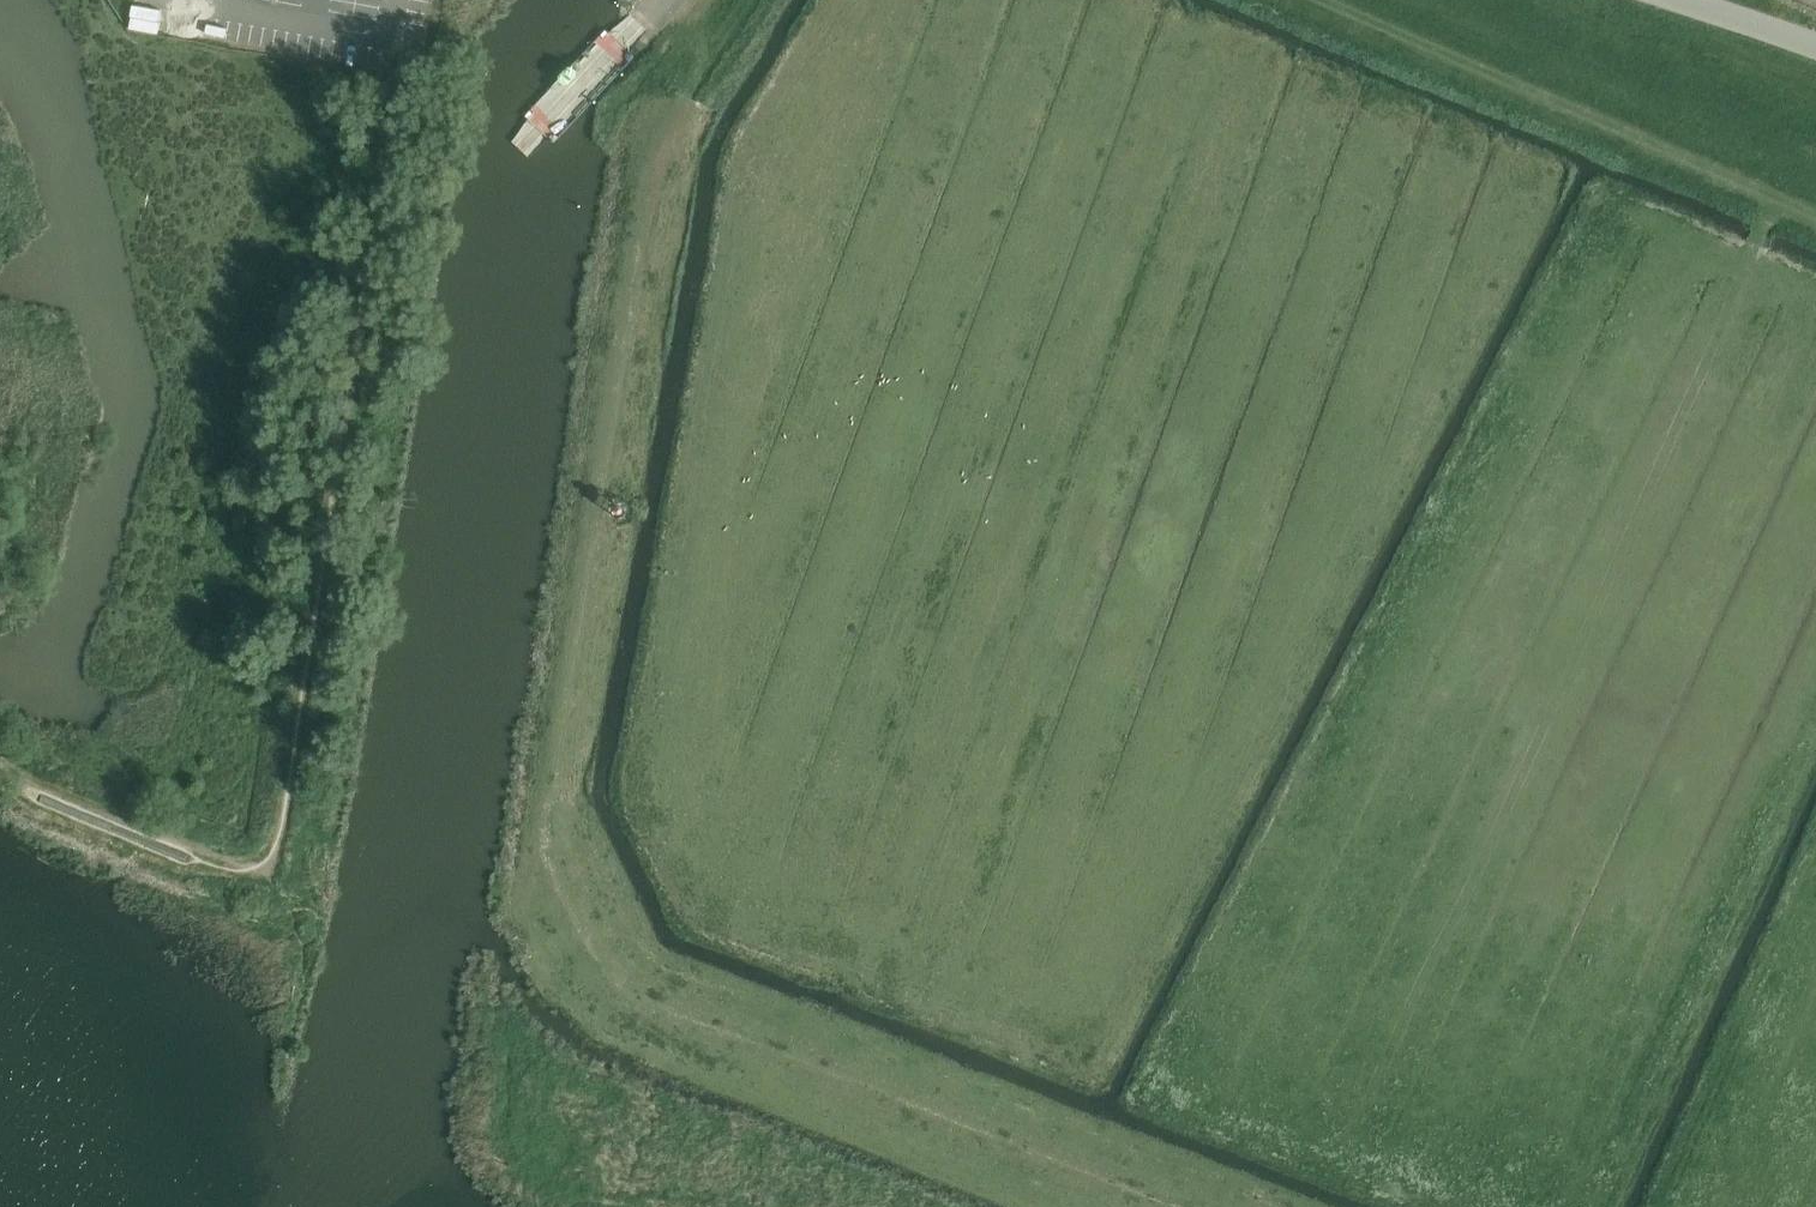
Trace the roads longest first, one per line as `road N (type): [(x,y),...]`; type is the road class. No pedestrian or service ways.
road 1 (unclassified): [(1815,45),(1678,0)]

